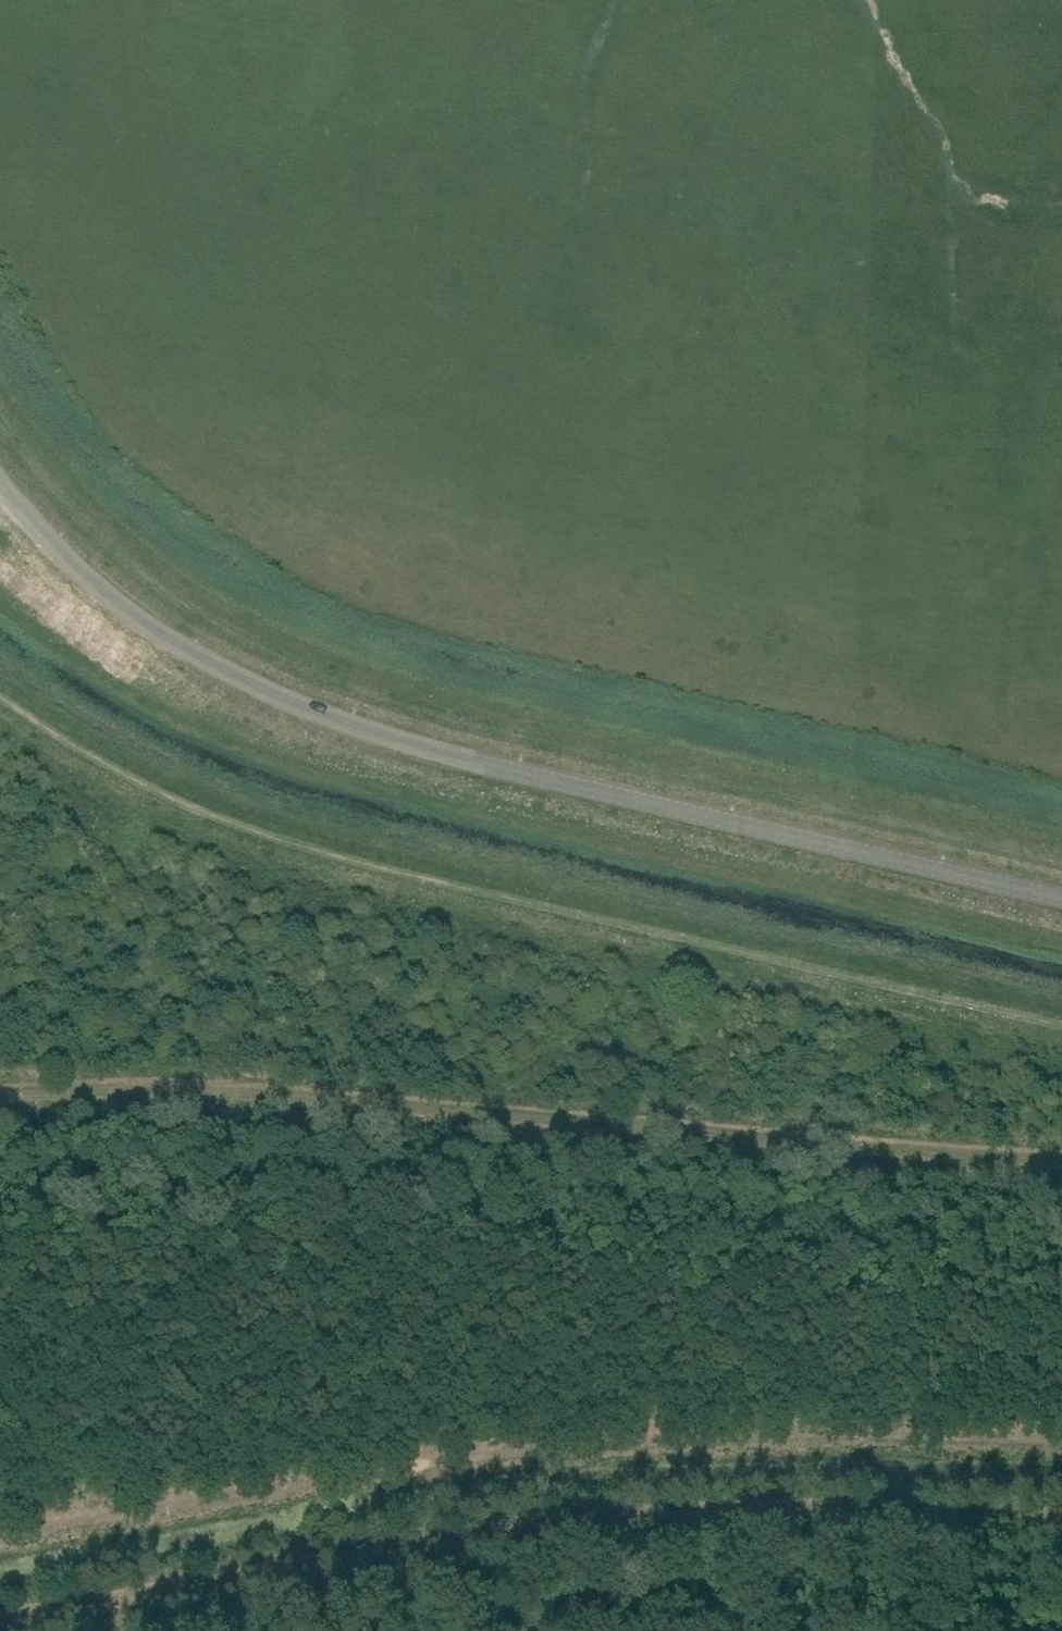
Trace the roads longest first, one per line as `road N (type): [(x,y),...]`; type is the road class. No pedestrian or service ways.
road 1 (unclassified): [(1061,900),(478,763),(325,715),(248,683),(124,609),(0,487)]
road 2 (track): [(1061,1459),(747,1448),(579,1458),(0,1545)]

